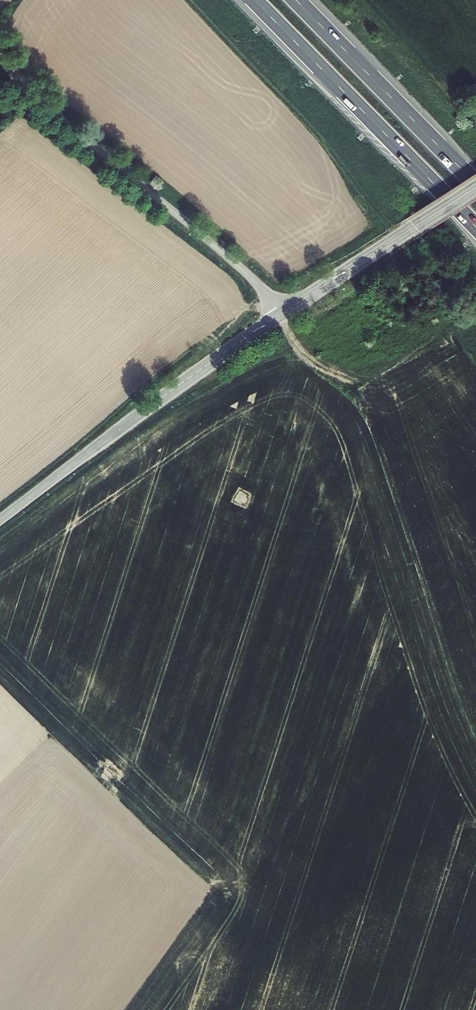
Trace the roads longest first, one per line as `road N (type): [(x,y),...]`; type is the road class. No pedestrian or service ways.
road 1 (unclassified): [(0,55),(32,94),(287,311)]
road 2 (tertiary): [(0,521),(287,311)]
road 3 (motorway): [(253,0),(475,228)]
road 4 (motorway): [(475,186),(294,0)]
road 5 (tertiary): [(287,311),(475,187)]

